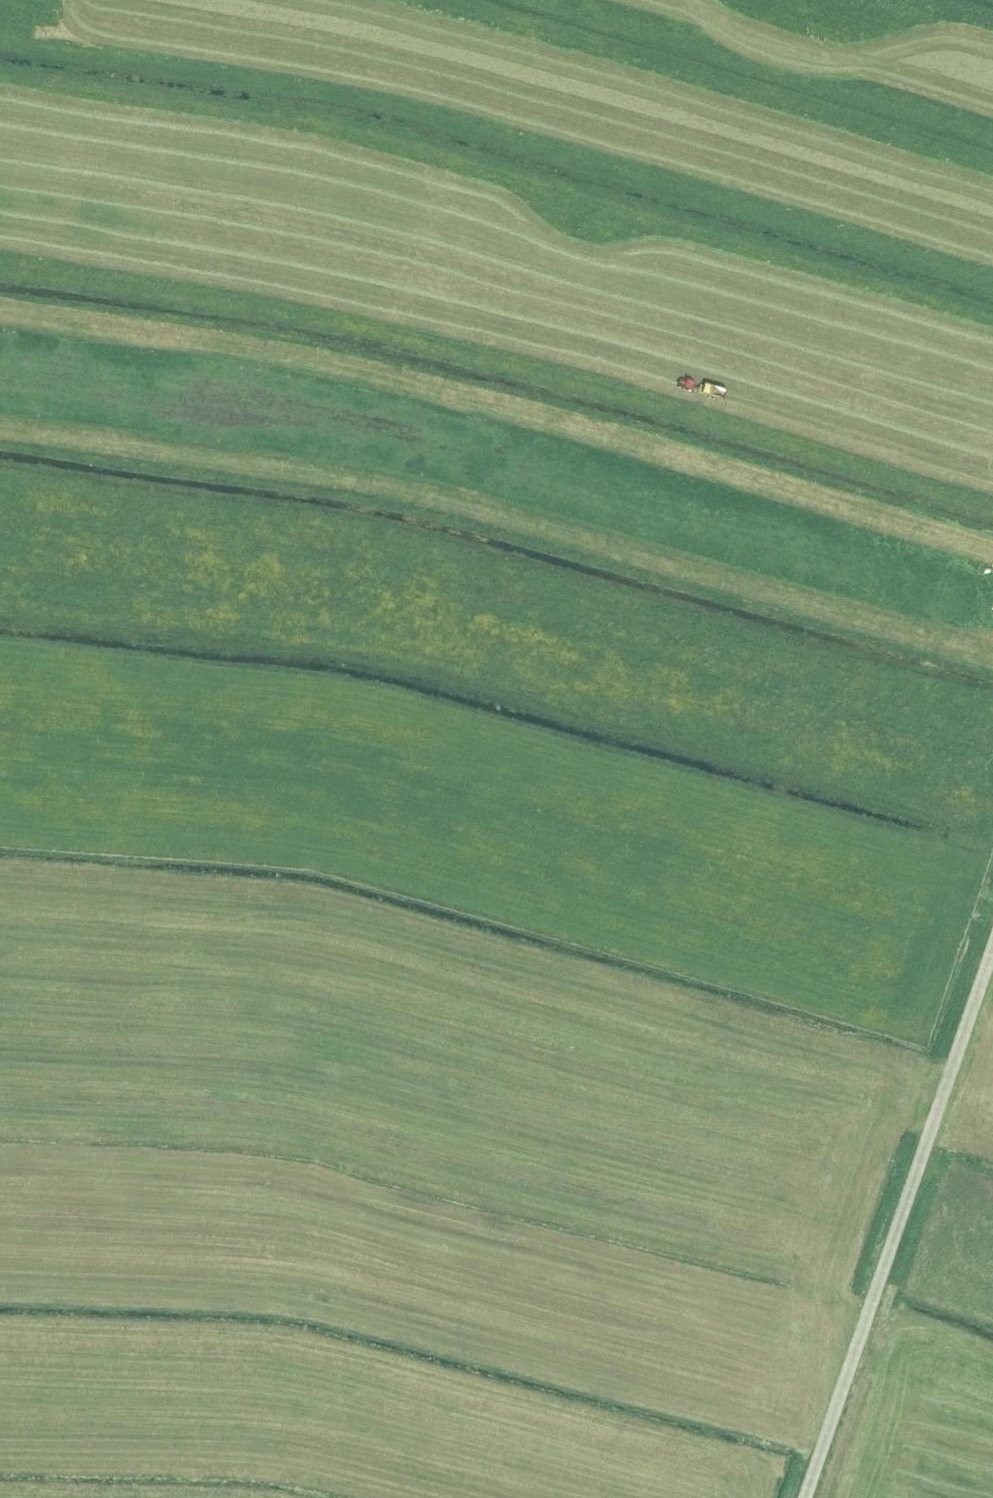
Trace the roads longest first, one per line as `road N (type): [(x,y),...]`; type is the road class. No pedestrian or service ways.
road 1 (track): [(801,1497),(992,933)]

